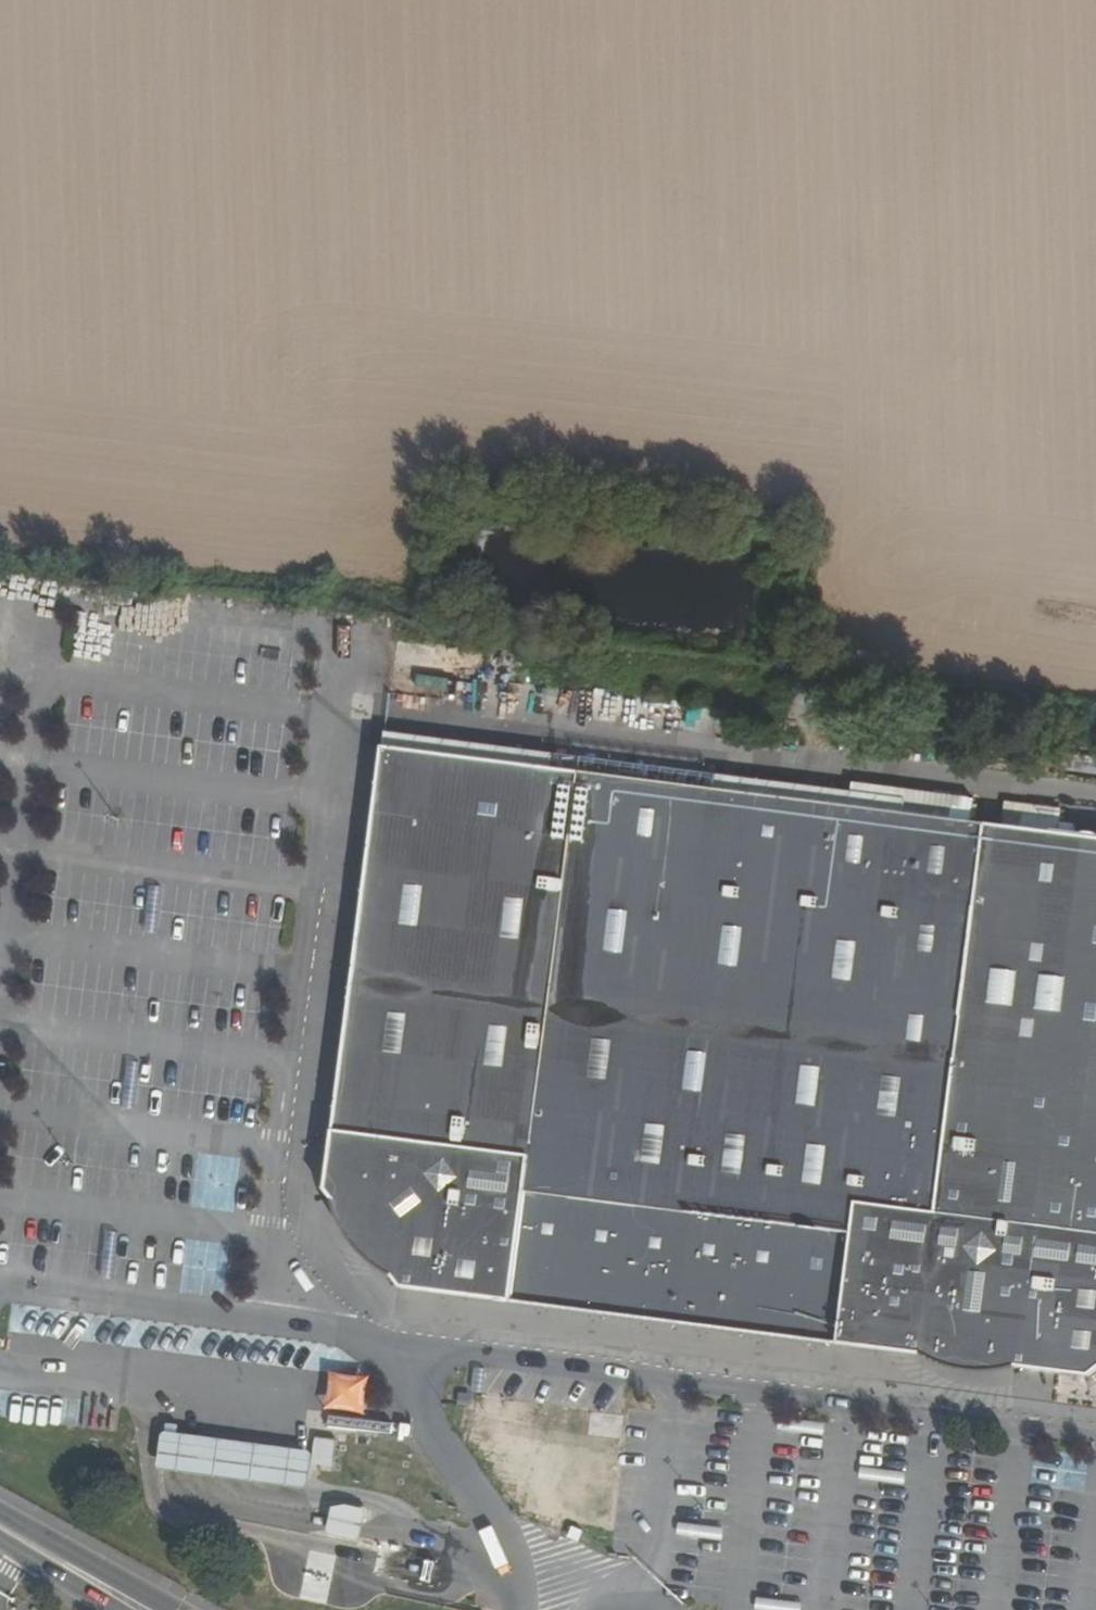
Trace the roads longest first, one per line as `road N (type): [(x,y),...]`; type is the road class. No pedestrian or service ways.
road 1 (primary): [(0,1522),(160,1609)]

